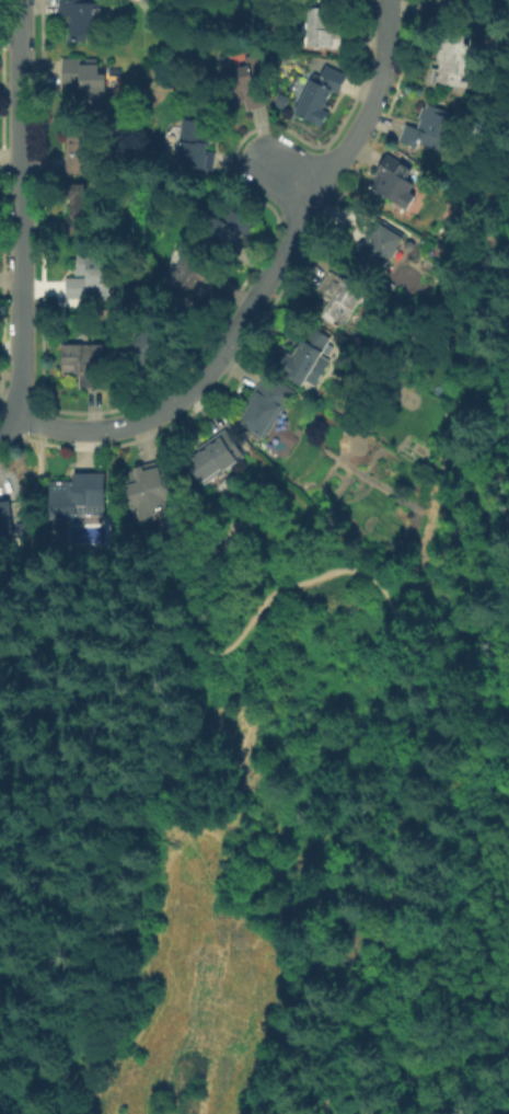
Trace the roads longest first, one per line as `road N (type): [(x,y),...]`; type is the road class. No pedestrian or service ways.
road 1 (residential): [(391,0),(383,72),(365,119),(210,370),(173,405),(118,428),(71,430),(14,416)]
road 2 (residential): [(0,438),(14,416),(24,369),(19,0)]

